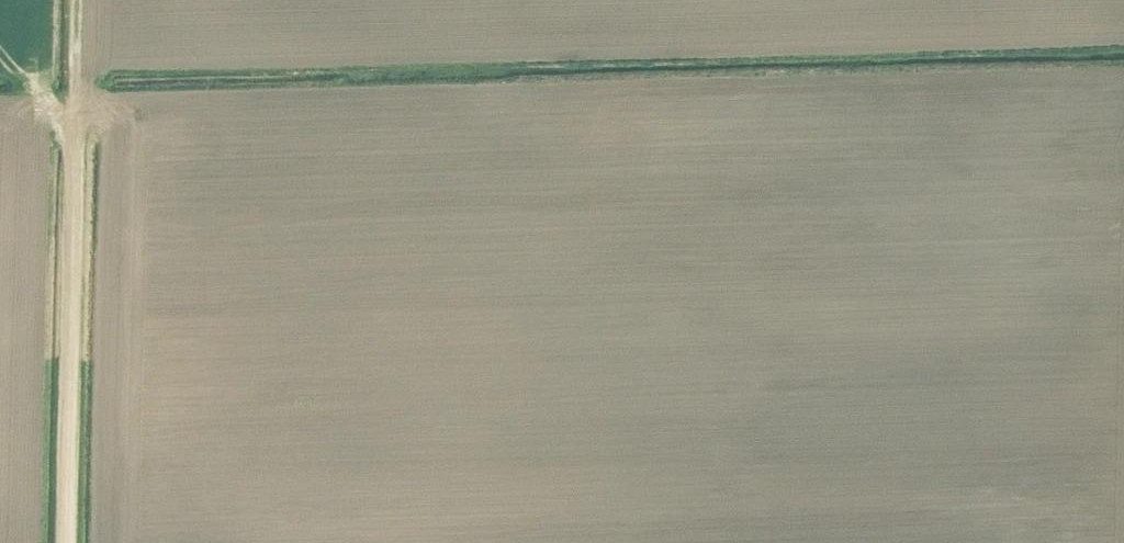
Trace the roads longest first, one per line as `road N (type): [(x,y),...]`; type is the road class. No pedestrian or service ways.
road 1 (track): [(68,542),(82,0)]

